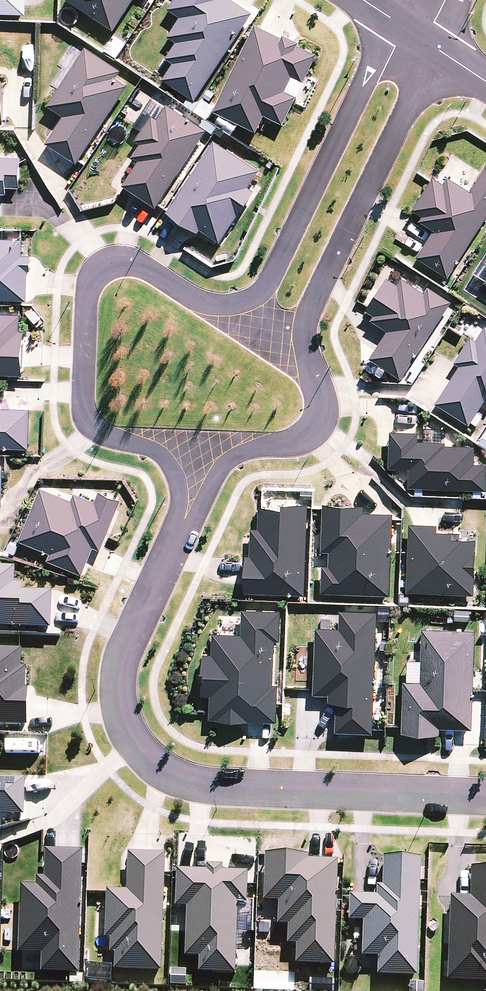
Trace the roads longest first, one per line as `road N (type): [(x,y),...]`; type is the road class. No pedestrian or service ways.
road 1 (residential): [(184,521),(120,658),(120,709),(150,759),(174,777),(212,787),(485,797)]
road 2 (residential): [(184,521),(166,463),(87,422),(80,401),(85,293),(94,275),(134,266),(201,304),(229,306)]
road 3 (residential): [(437,48),(308,316),(307,366)]
road 4 (residential): [(229,306),(266,285),(394,20)]
road 5 (residential): [(307,366),(320,410),(313,429),(224,463),(184,521)]

